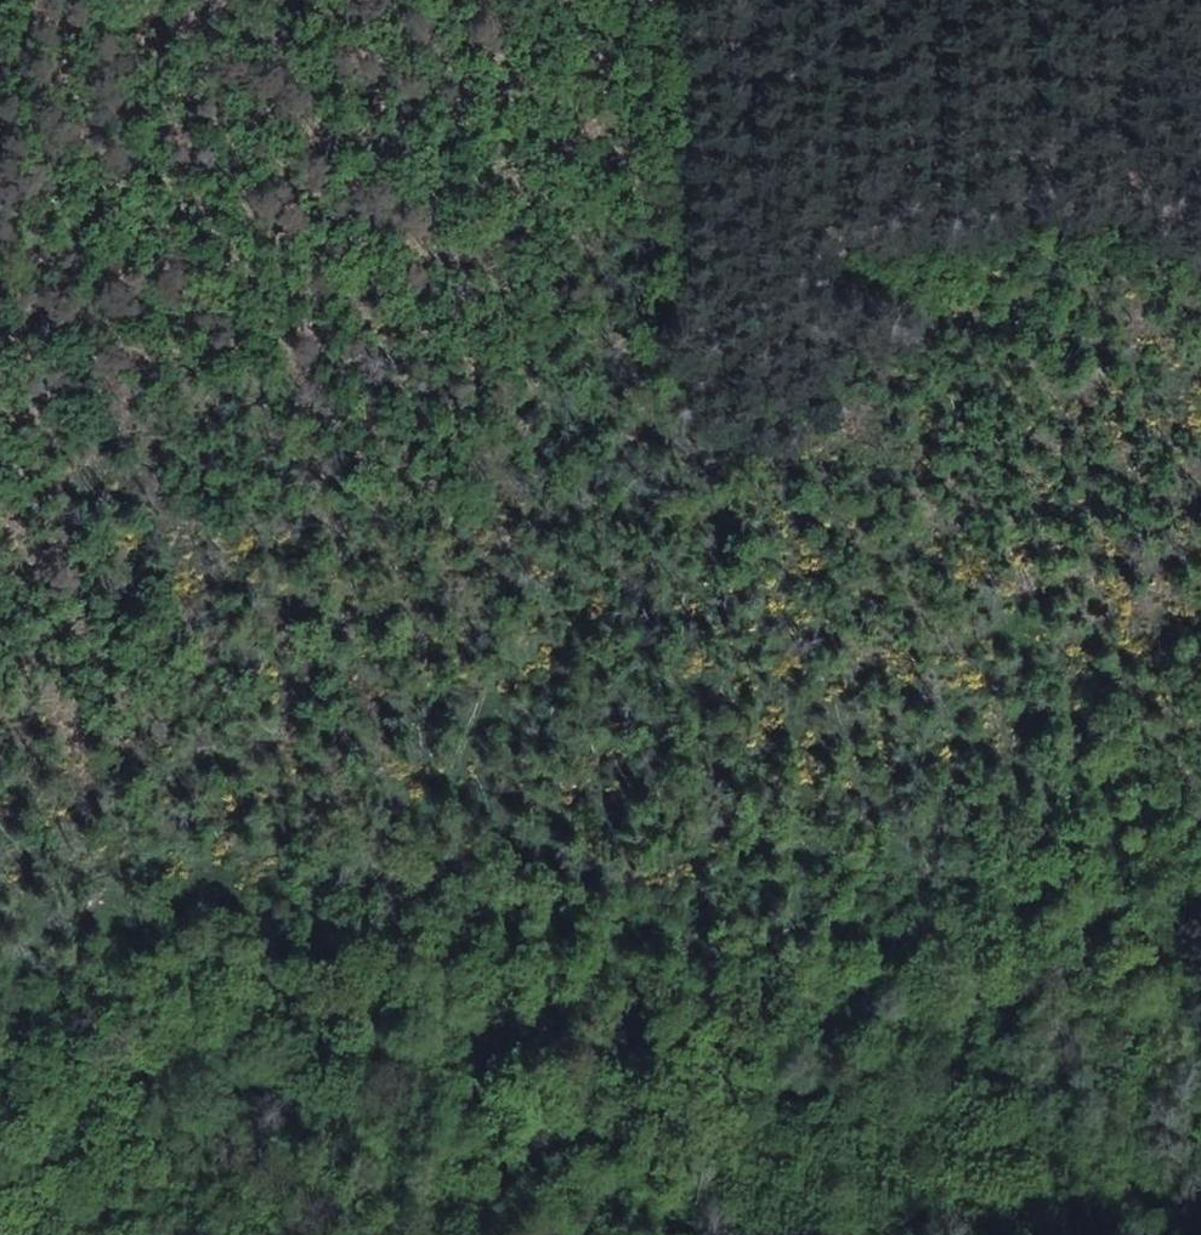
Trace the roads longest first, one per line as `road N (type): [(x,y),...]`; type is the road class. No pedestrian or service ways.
road 1 (track): [(803,1234),(946,1207),(1105,1199),(1200,1183)]

